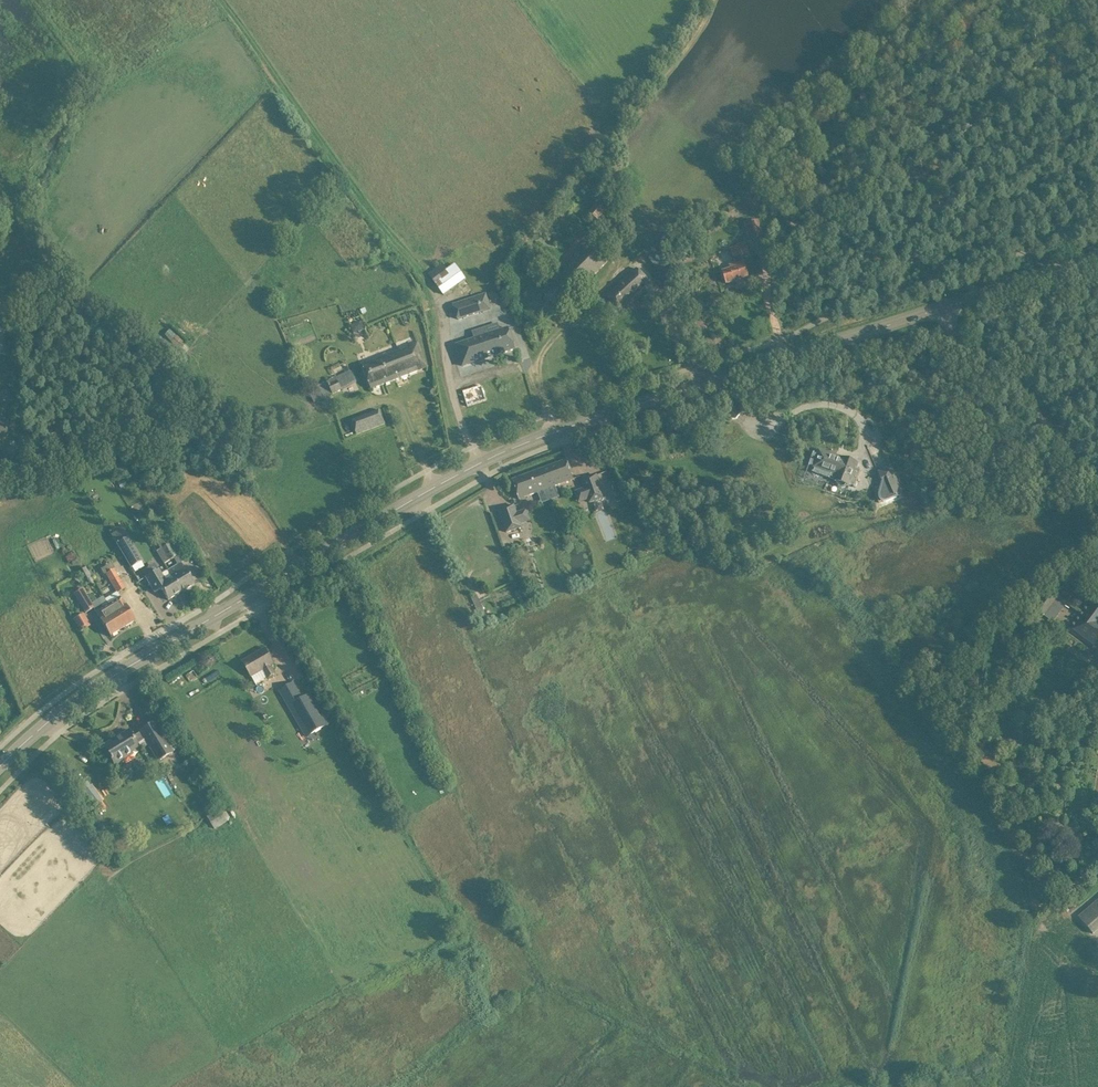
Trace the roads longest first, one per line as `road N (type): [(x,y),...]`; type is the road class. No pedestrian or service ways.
road 1 (tertiary): [(558,431),(502,453),(96,687),(0,767)]
road 2 (track): [(708,0),(615,142),(619,237),(612,266),(541,350),(535,380),(547,414)]
road 3 (tertiary): [(945,307),(558,431)]
road 4 (unclassified): [(1097,492),(1029,401),(962,344),(945,307)]
road 5 (tertiary): [(1097,254),(945,307)]

